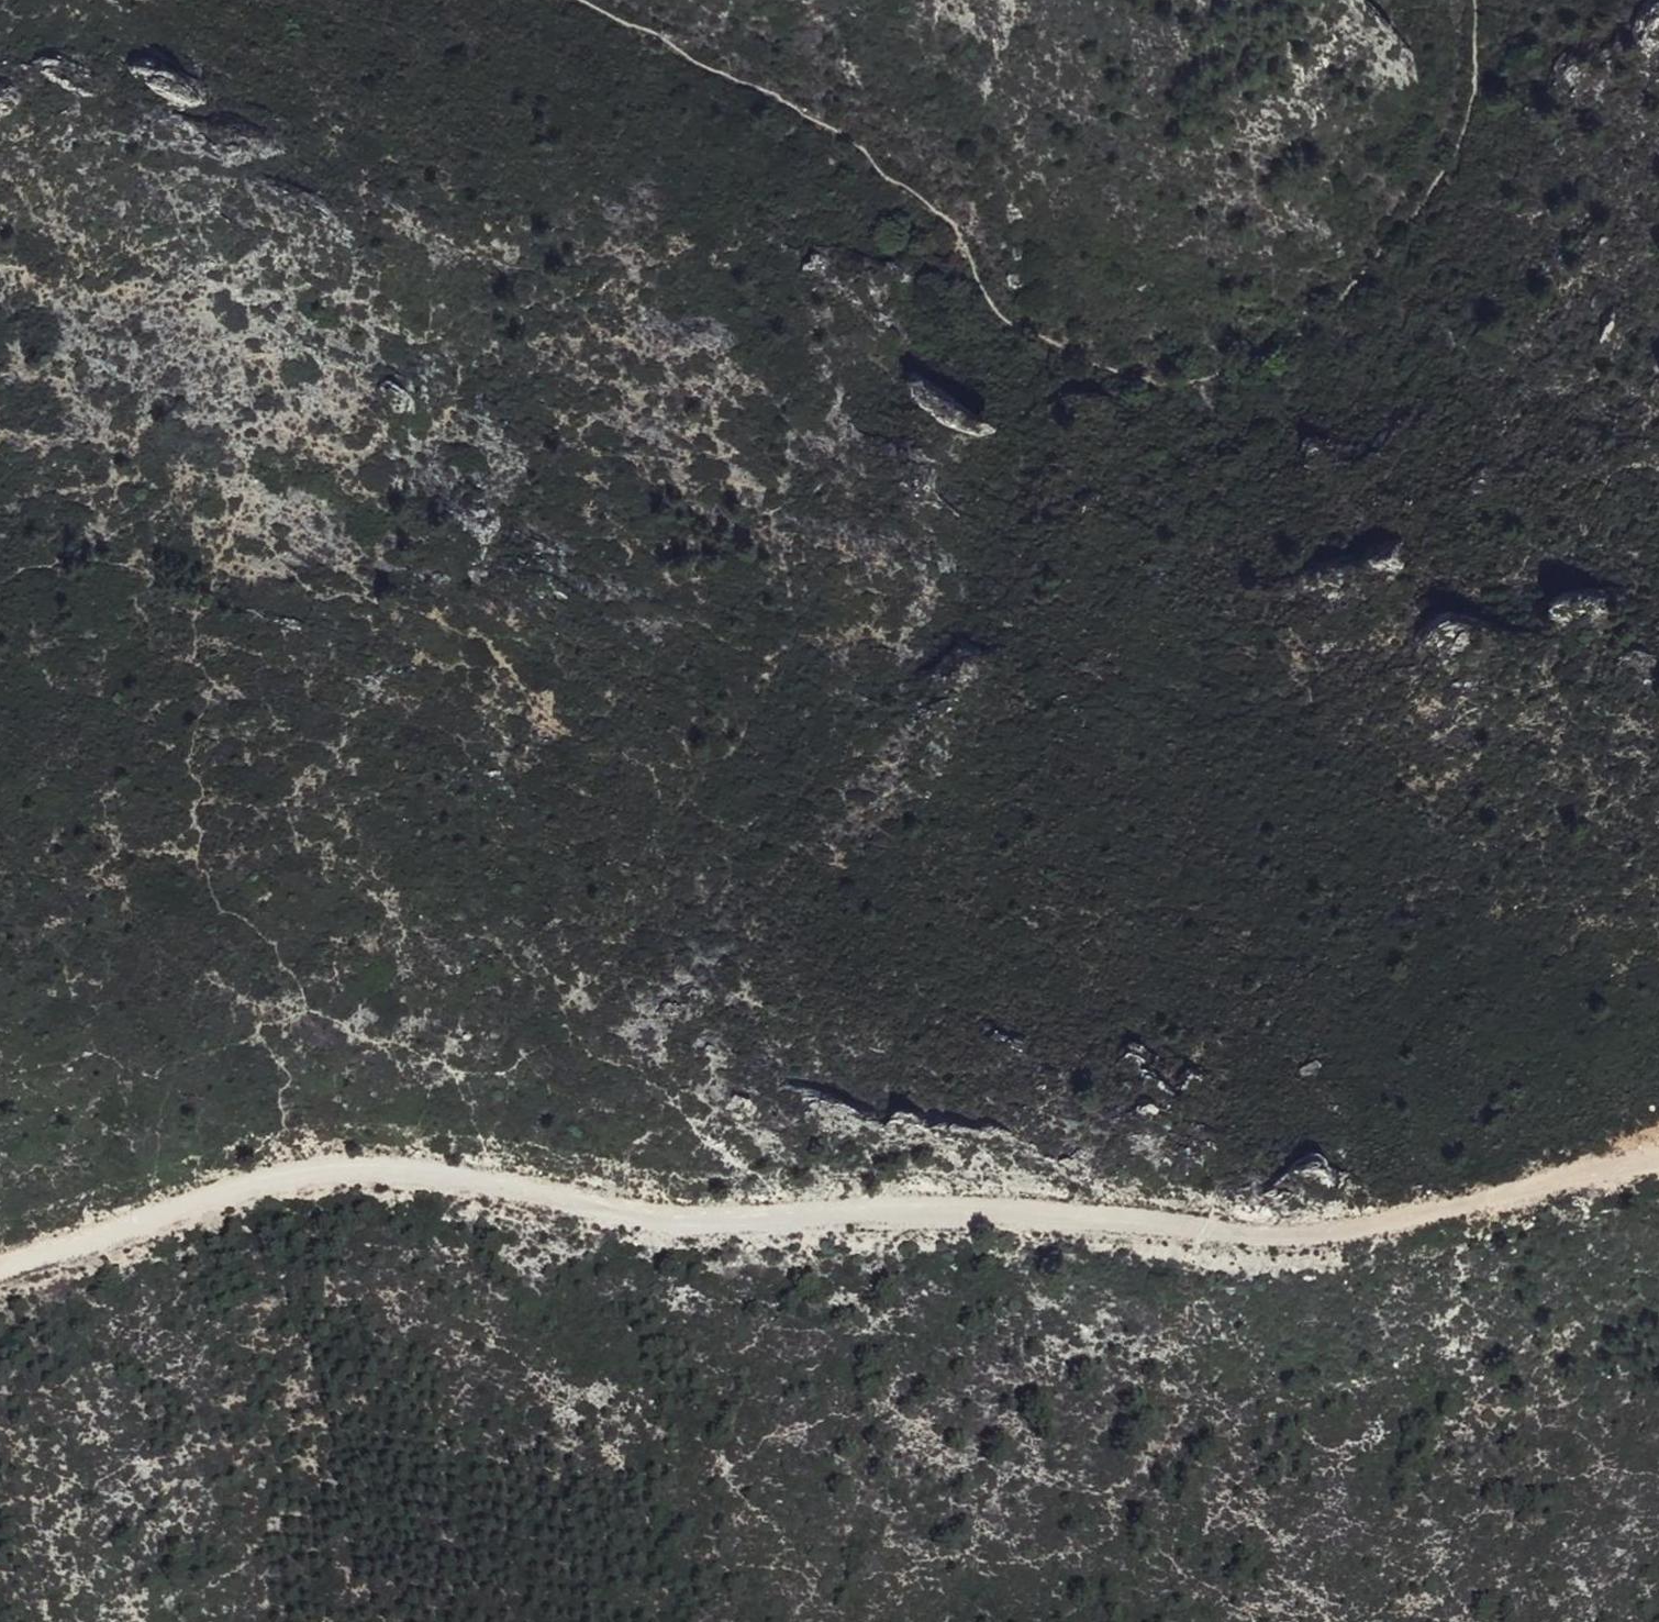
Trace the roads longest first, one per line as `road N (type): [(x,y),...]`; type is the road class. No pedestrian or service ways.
road 1 (track): [(1658,1162),(1296,1229),(965,1205),(692,1219),(367,1163),(281,1174),(180,1201),(0,1261)]

